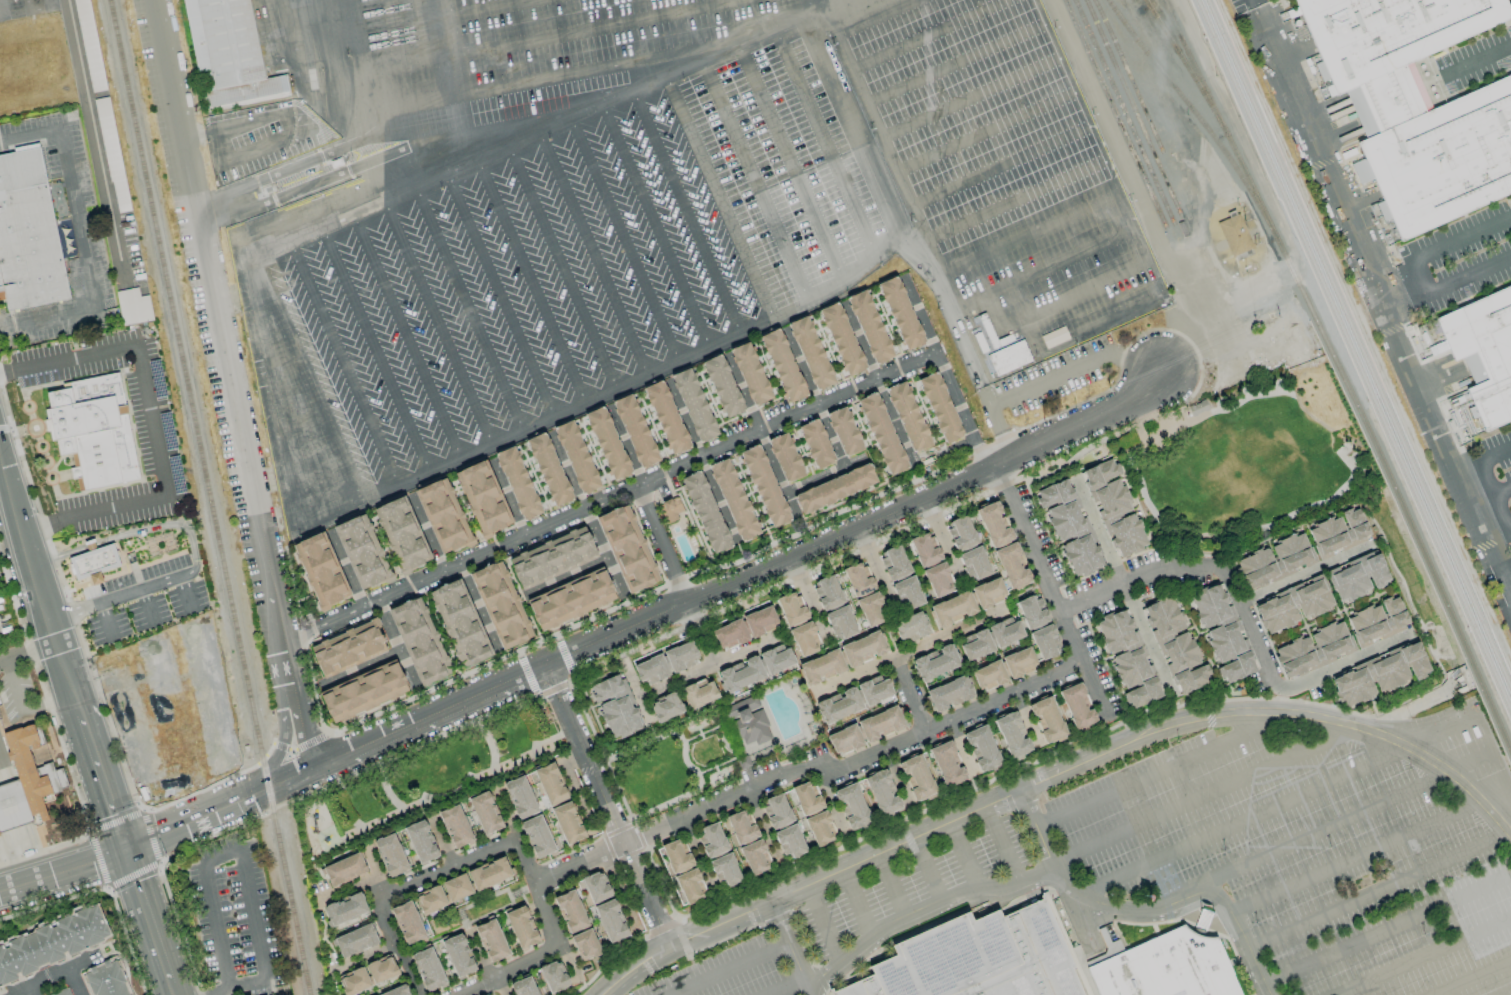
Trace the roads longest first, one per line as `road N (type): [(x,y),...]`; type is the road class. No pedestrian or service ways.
road 1 (residential): [(1359,729),(1251,714),(1148,733),(667,949),(605,994)]
road 2 (residential): [(315,769),(293,701),(152,0)]
road 3 (residential): [(685,604),(994,470),(1127,403),(1160,371)]
road 4 (residential): [(543,666),(667,949)]
road 5 (secondary): [(0,453),(79,715)]
road 6 (tertiary): [(350,753),(543,666)]
road 7 (residential): [(1510,839),(1448,774),(1359,729)]
road 8 (residential): [(543,666),(685,604)]
road 9 (tertiary): [(268,790),(126,851)]
road 10 (secondary): [(79,715),(126,851)]
road 11 (secondary): [(126,851),(170,985)]
road 12 (tertiary): [(126,851),(0,894)]

